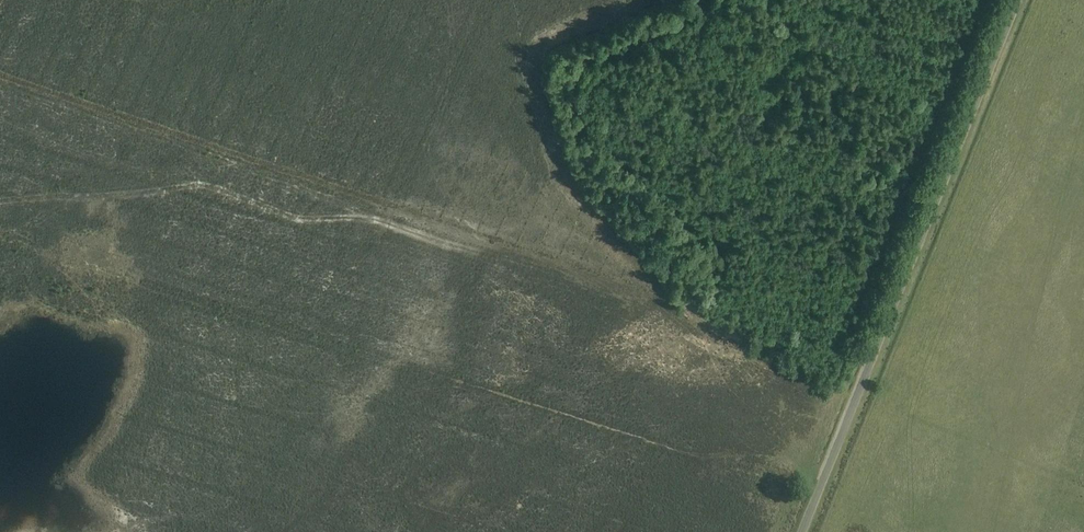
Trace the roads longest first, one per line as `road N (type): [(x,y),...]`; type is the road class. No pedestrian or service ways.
road 1 (unclassified): [(802,531),(1018,0)]

